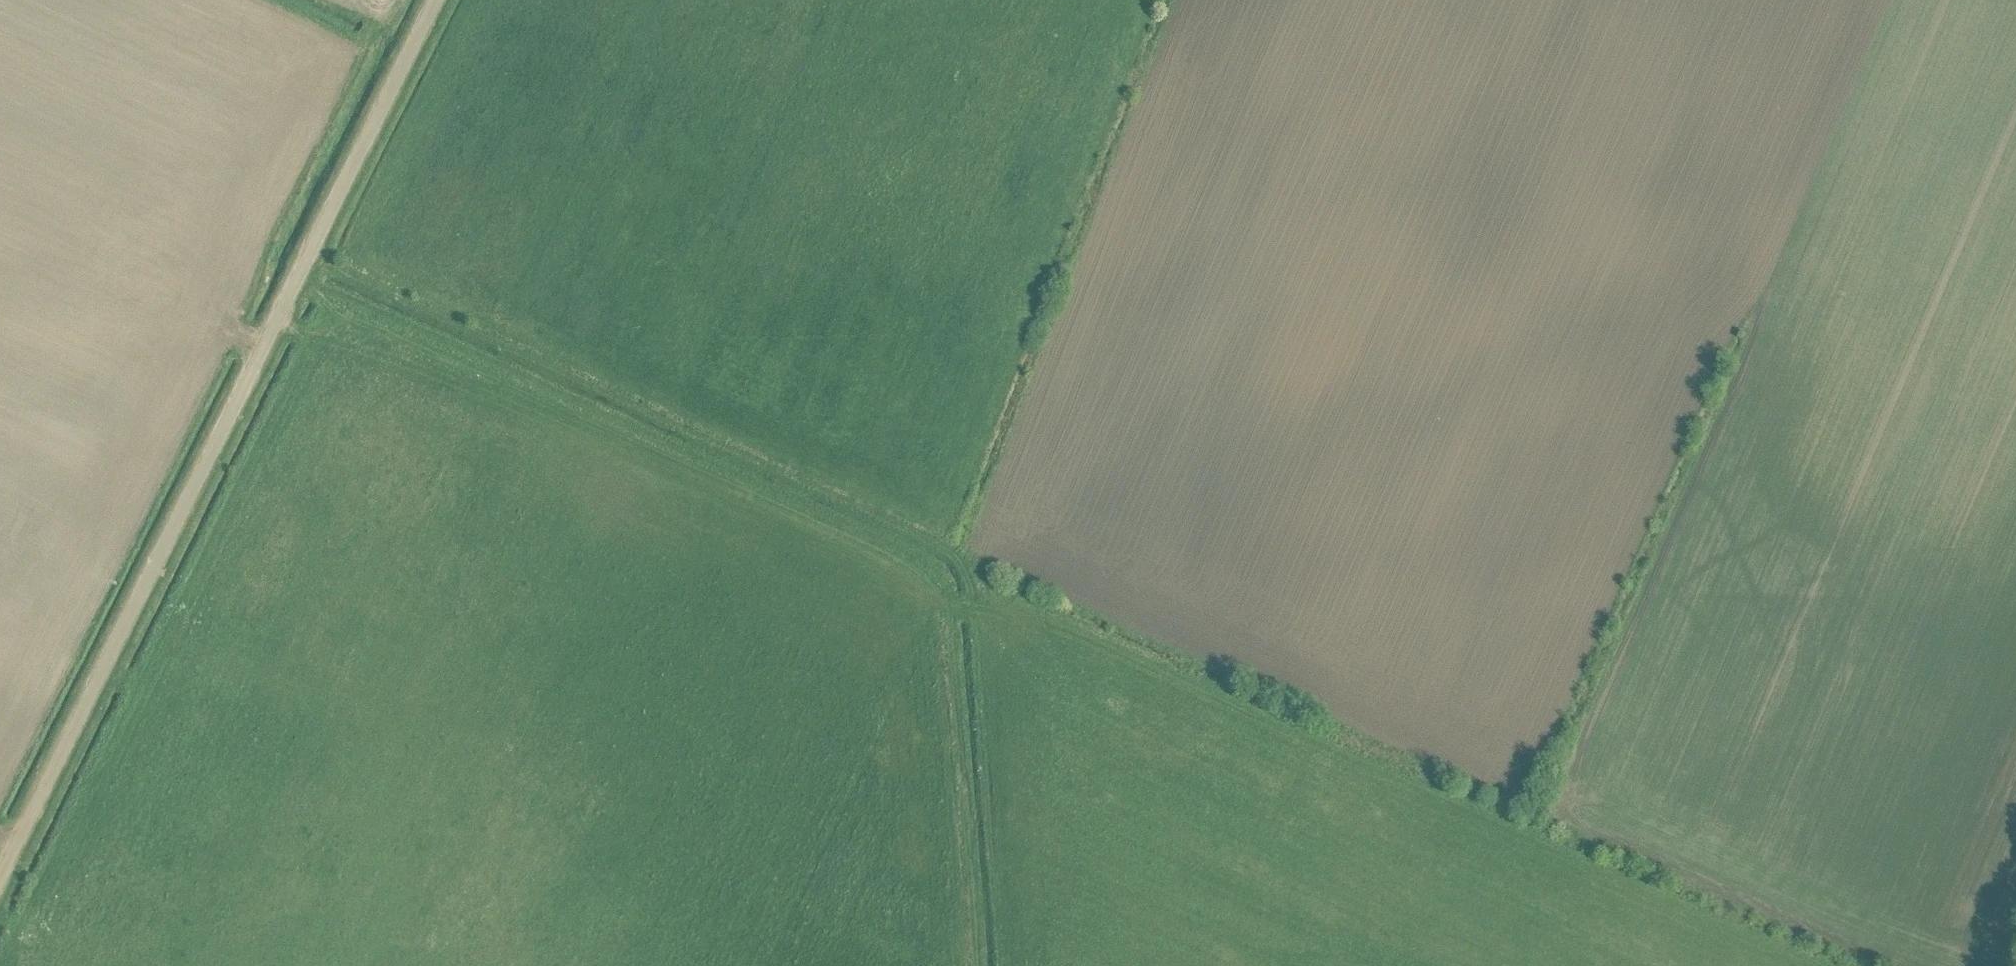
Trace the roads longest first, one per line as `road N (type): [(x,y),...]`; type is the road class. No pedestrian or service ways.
road 1 (unclassified): [(433,0),(0,875)]

